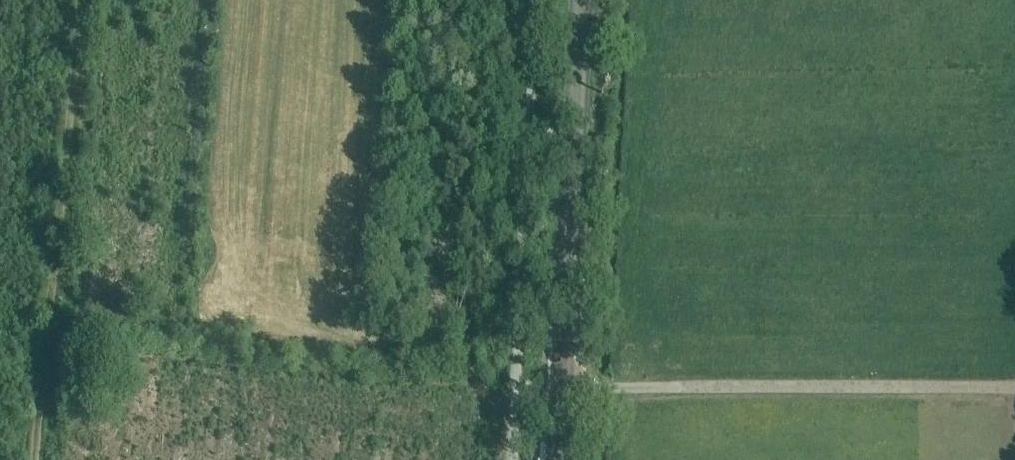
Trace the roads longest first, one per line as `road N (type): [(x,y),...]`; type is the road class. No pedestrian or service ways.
road 1 (track): [(84,0),(34,459)]
road 2 (secondary): [(559,459),(583,0)]
road 3 (track): [(1014,383),(562,387)]

